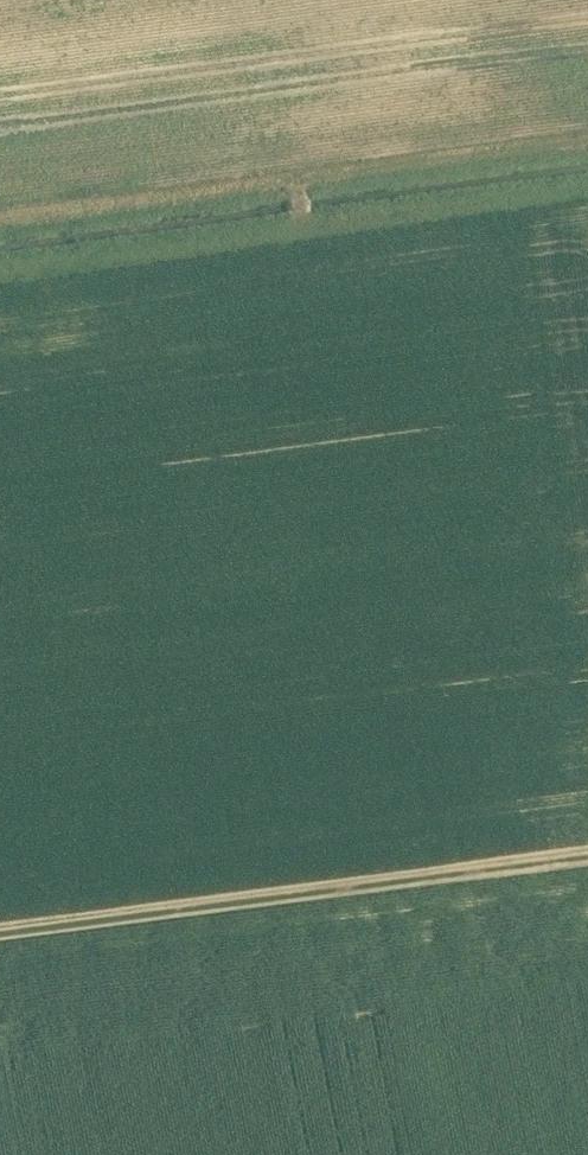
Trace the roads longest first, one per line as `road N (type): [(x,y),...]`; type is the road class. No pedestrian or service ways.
road 1 (track): [(587,857),(0,935)]

